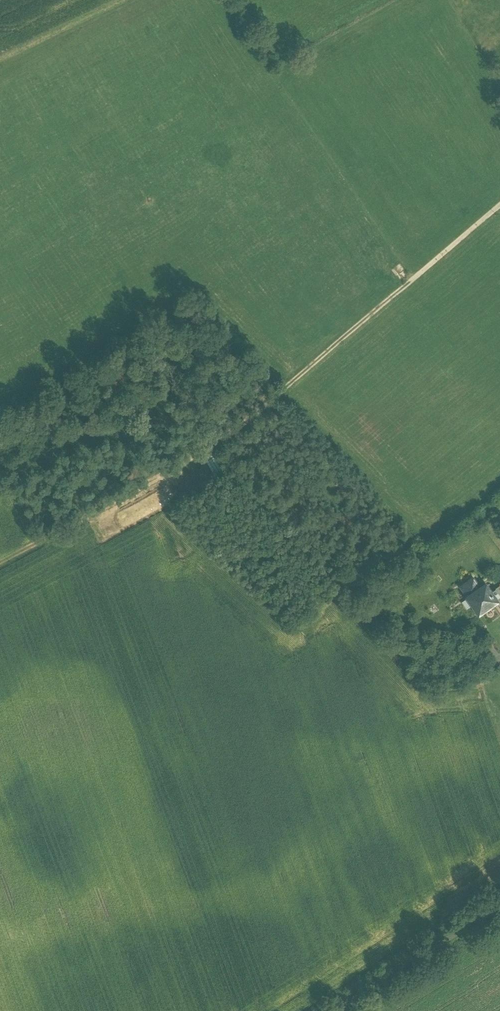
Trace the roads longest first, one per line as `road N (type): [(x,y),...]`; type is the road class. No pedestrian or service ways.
road 1 (track): [(499,205),(218,446),(0,563)]
road 2 (unclassified): [(335,1010),(499,907)]

